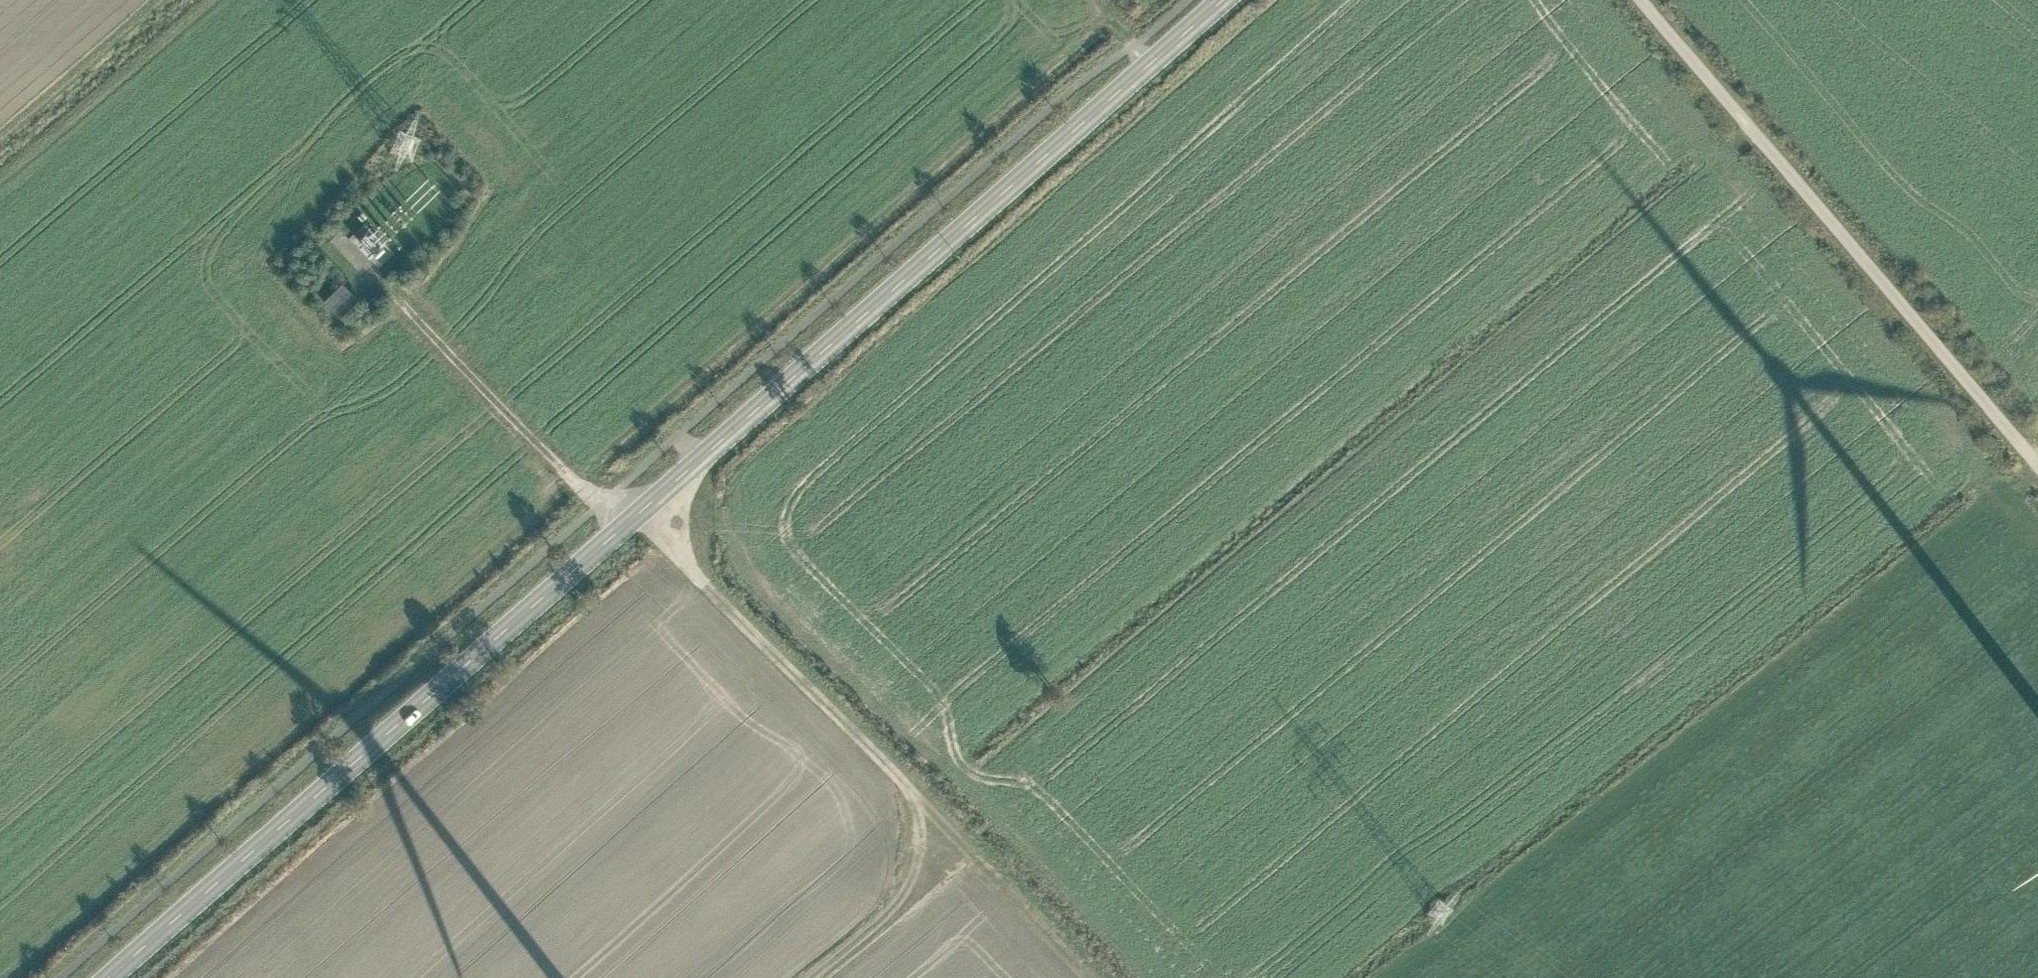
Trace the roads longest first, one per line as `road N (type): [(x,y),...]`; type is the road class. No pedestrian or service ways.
road 1 (secondary): [(104,977),(1229,0)]
road 2 (unclassified): [(2037,470),(1640,0)]

